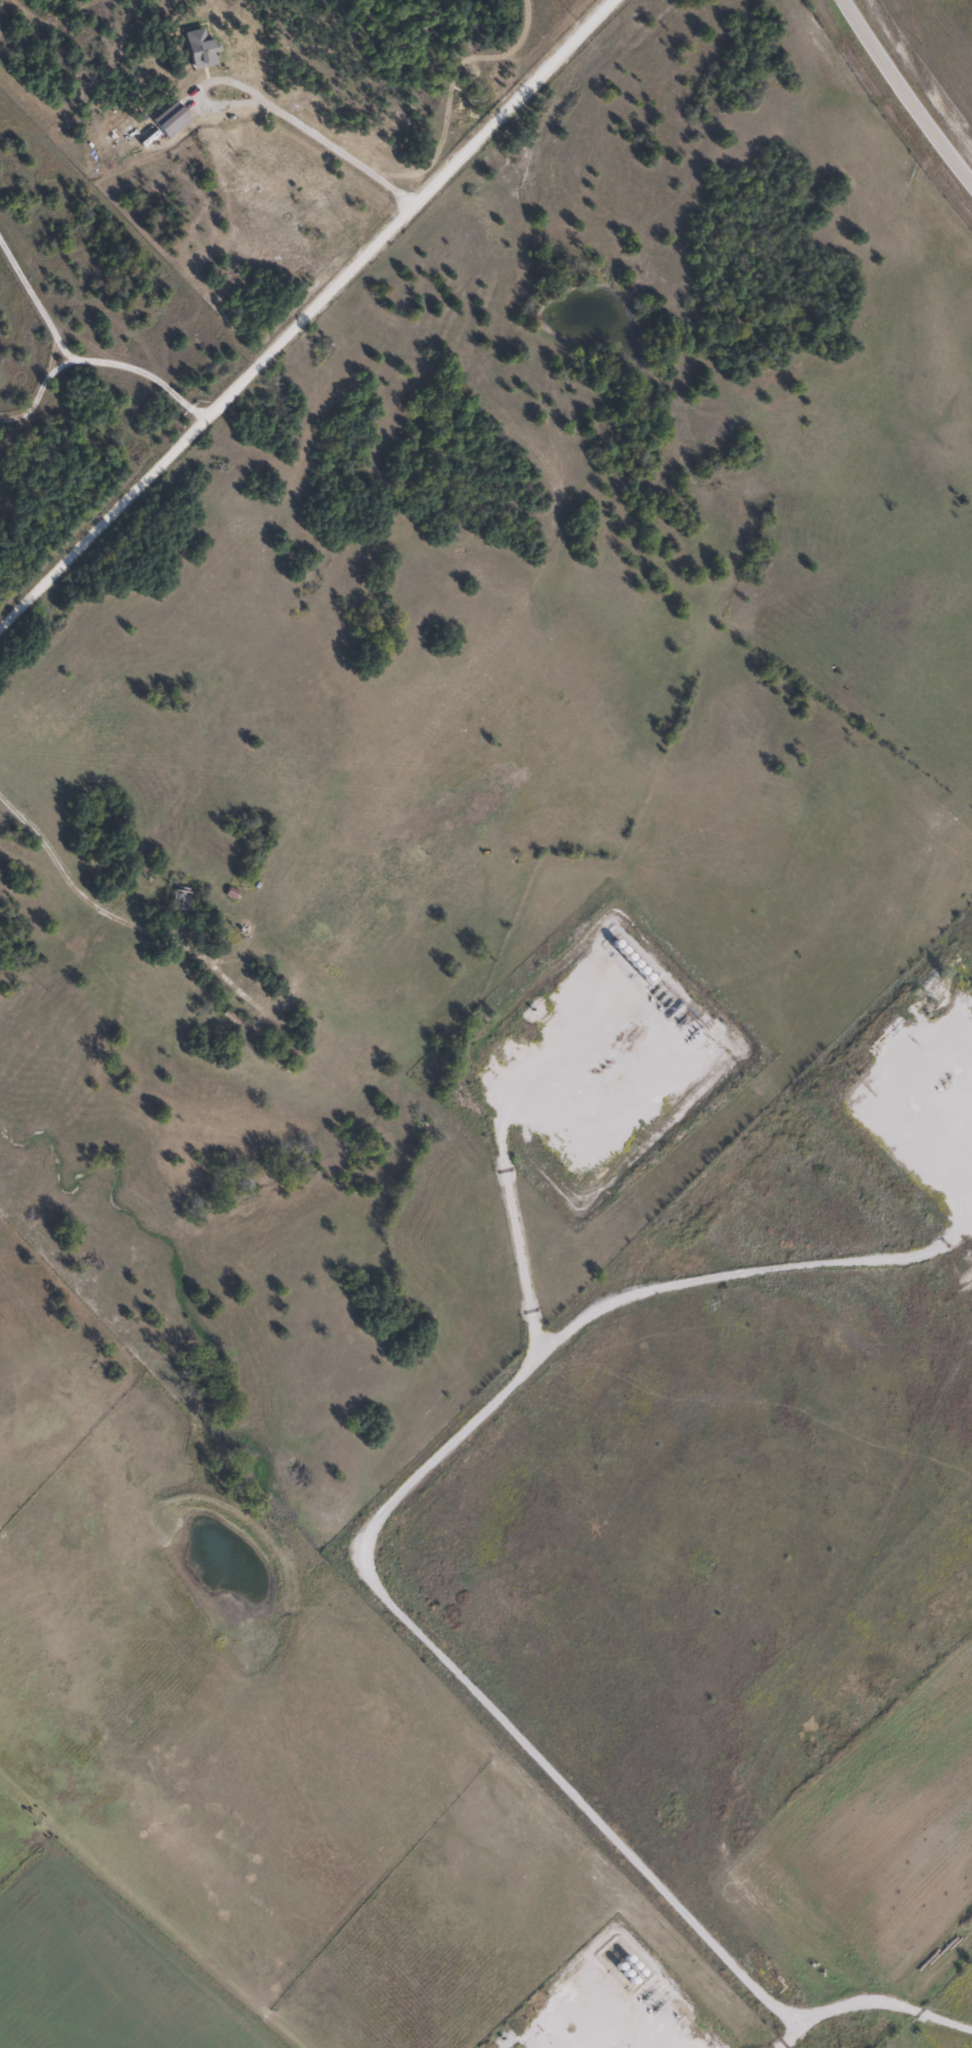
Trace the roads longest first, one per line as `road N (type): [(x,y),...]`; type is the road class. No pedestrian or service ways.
road 1 (residential): [(0,624),(604,0)]
road 2 (secondary): [(842,0),(971,186)]

